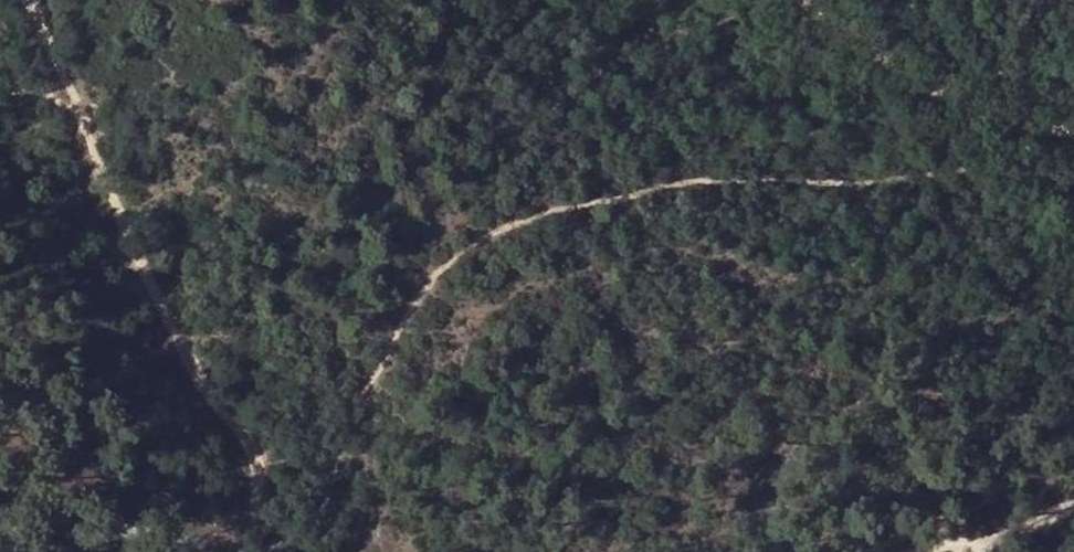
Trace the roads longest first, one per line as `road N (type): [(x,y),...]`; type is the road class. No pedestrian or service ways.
road 1 (track): [(209,551),(244,510),(243,472),(95,211),(28,0)]
road 2 (residential): [(0,528),(151,532),(175,551)]
road 3 (track): [(1073,115),(1006,0)]

